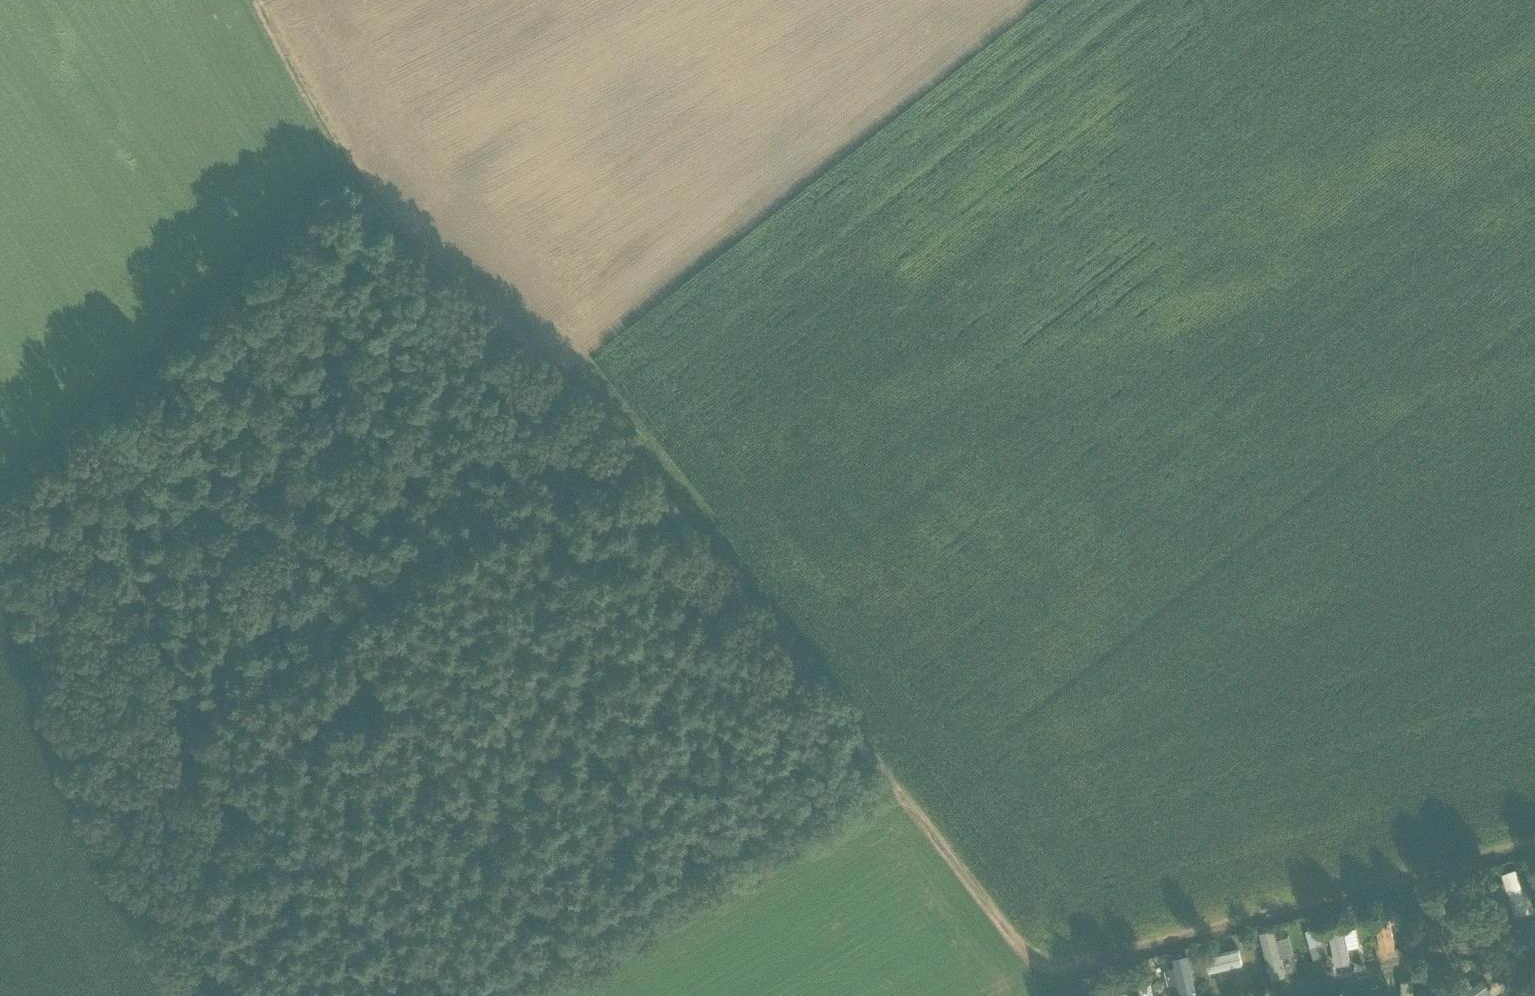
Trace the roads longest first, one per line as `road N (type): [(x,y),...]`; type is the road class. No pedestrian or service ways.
road 1 (track): [(1534,844),(1175,936),(1043,960),(1000,921),(896,778),(530,995)]
road 2 (track): [(251,0),(343,163),(388,218),(663,487),(827,681),(896,778)]
road 3 (track): [(0,486),(158,353)]

